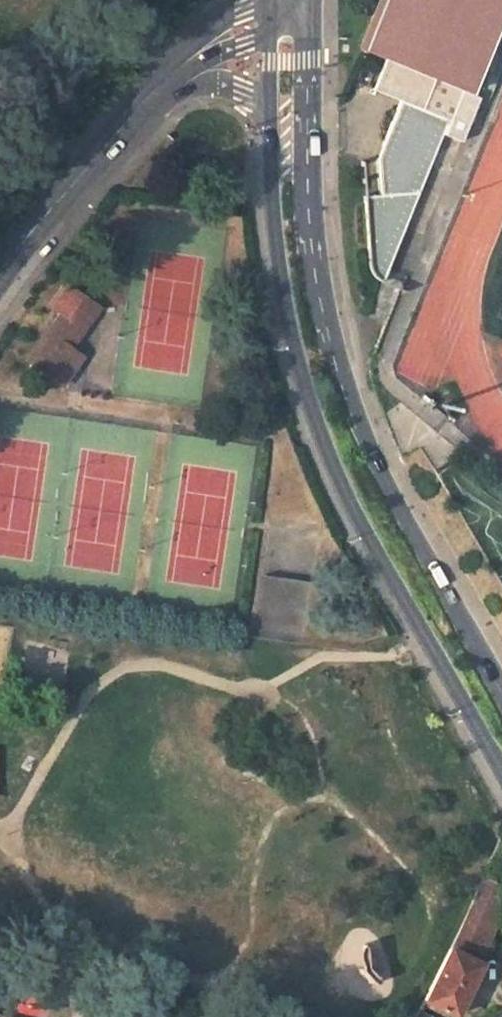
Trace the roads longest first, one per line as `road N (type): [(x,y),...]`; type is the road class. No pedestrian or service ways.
road 1 (secondary): [(501,735),(367,502),(327,389),(292,251),(288,119)]
road 2 (tertiary): [(286,7),(189,57),(114,136)]
road 3 (tertiary): [(114,136),(200,85),(243,92),(288,119)]
road 4 (tertiary): [(114,136),(0,275)]

